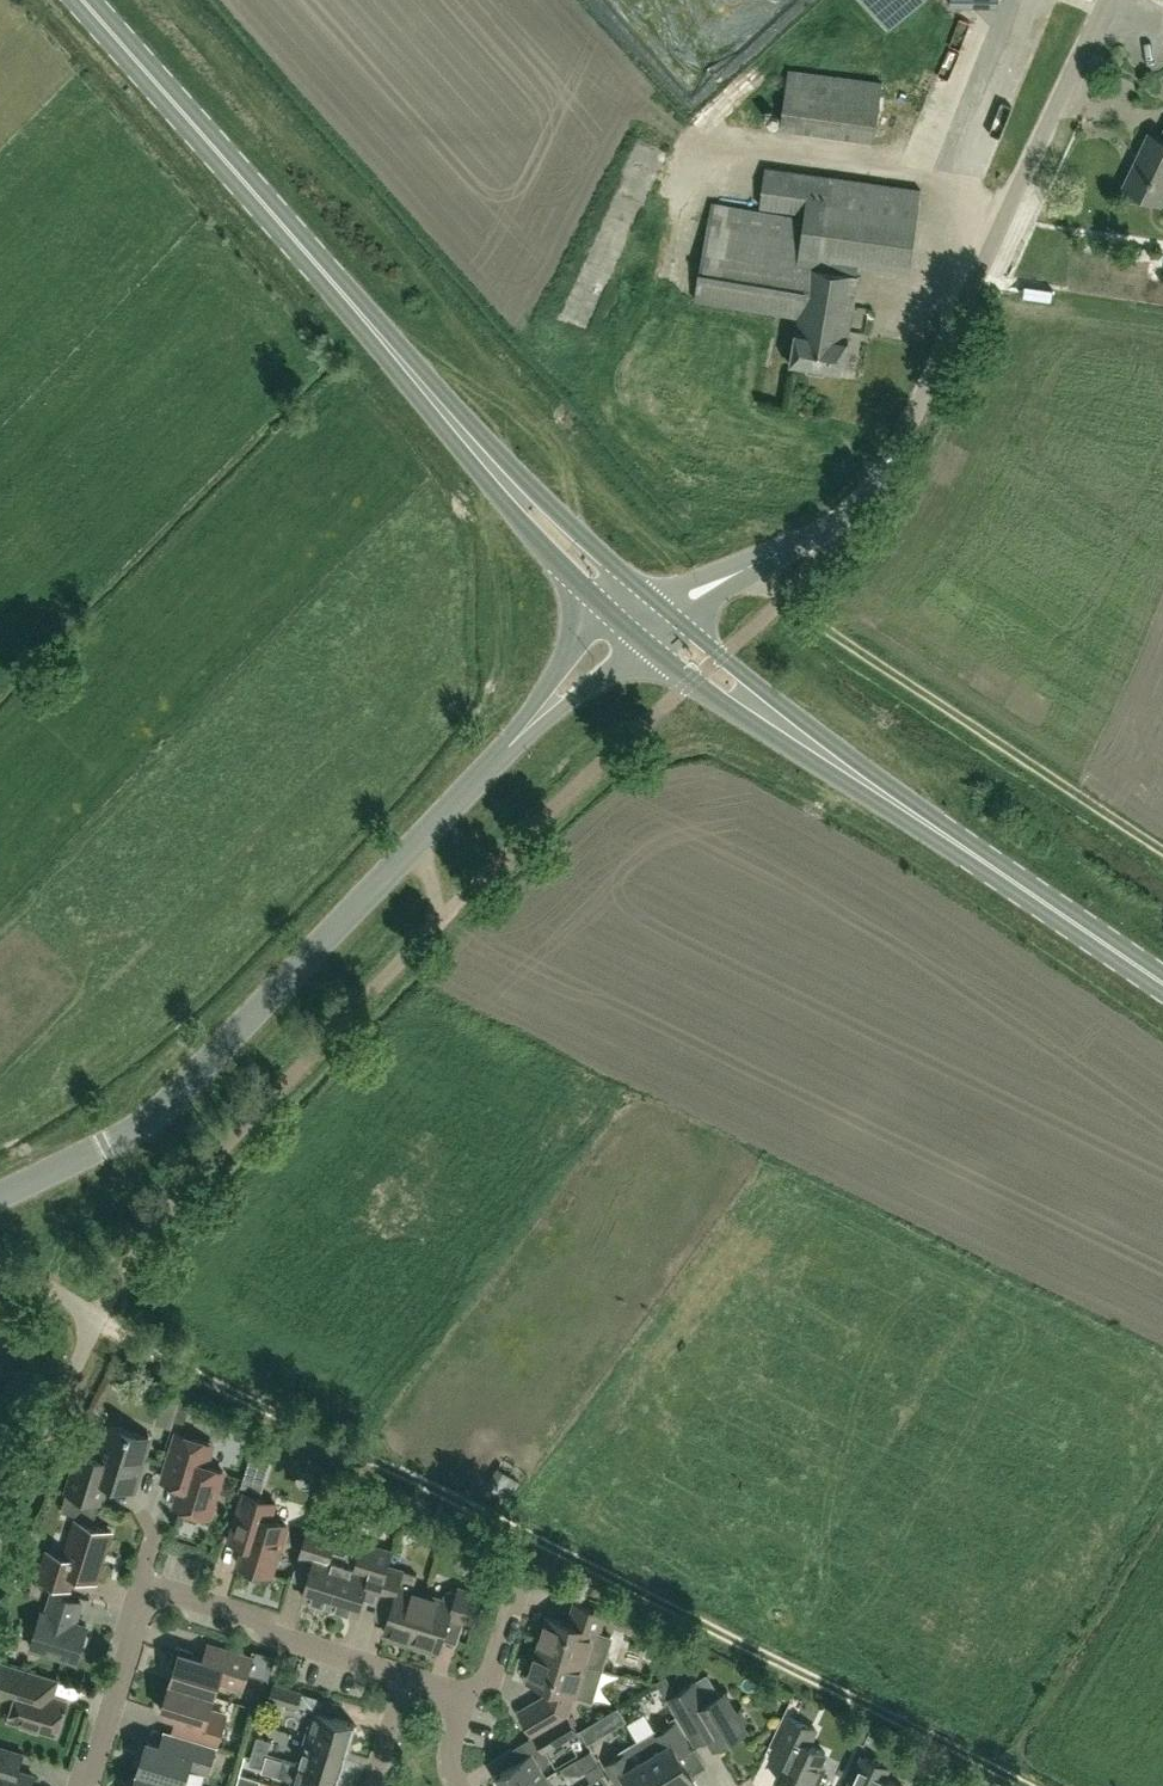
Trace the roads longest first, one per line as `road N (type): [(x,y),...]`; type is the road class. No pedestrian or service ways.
road 1 (track): [(1026,1785),(155,1353),(98,1315)]
road 2 (tertiary): [(507,752),(150,1120),(0,1196)]
road 3 (unclassified): [(826,531),(872,491),(907,433),(1108,0)]
road 4 (primary): [(422,386),(82,0)]
road 5 (track): [(1162,853),(785,599)]
road 6 (primary): [(650,650),(829,775),(967,852)]
road 7 (primary): [(967,852),(684,623)]
road 8 (primary): [(654,599),(422,386)]
road 9 (primary): [(422,386),(515,513),(610,616)]
road 10 (residential): [(153,1595),(179,1593),(257,1618),(275,1635),(407,1675)]
road 11 (unclassified): [(0,1531),(98,1315)]
road 12 (primary): [(1162,984),(967,852)]
road 13 (residential): [(80,1785),(89,1780),(153,1595)]
road 14 (unclassified): [(826,531),(654,599)]
road 15 (tertiary): [(507,752),(650,650)]
road 16 (tertiary): [(610,616),(572,649),(507,752)]
road 17 (unclassified): [(684,623),(826,531)]
road 18 (residential): [(456,1703),(484,1679),(517,1586)]

